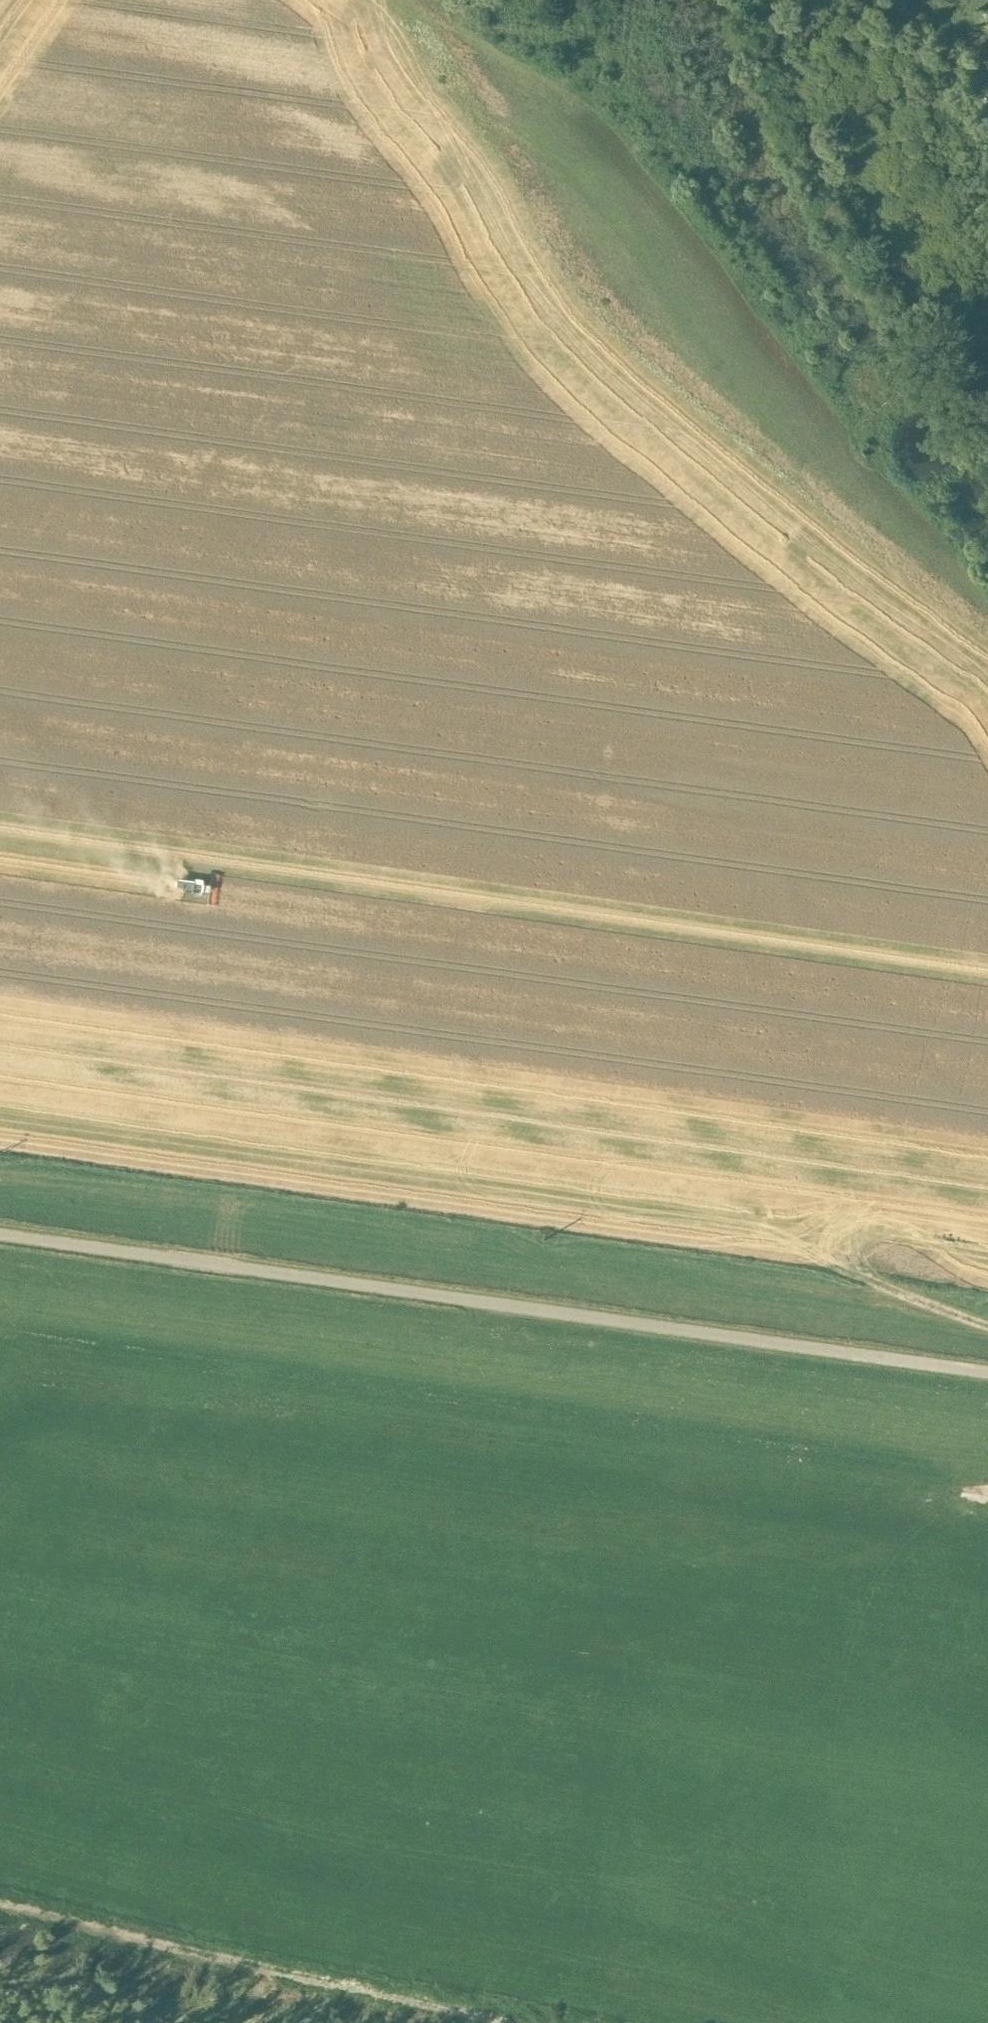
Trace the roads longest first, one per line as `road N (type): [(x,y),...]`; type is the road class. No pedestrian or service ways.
road 1 (unclassified): [(987,1371),(0,1236)]
road 2 (track): [(987,1324),(845,1272)]

